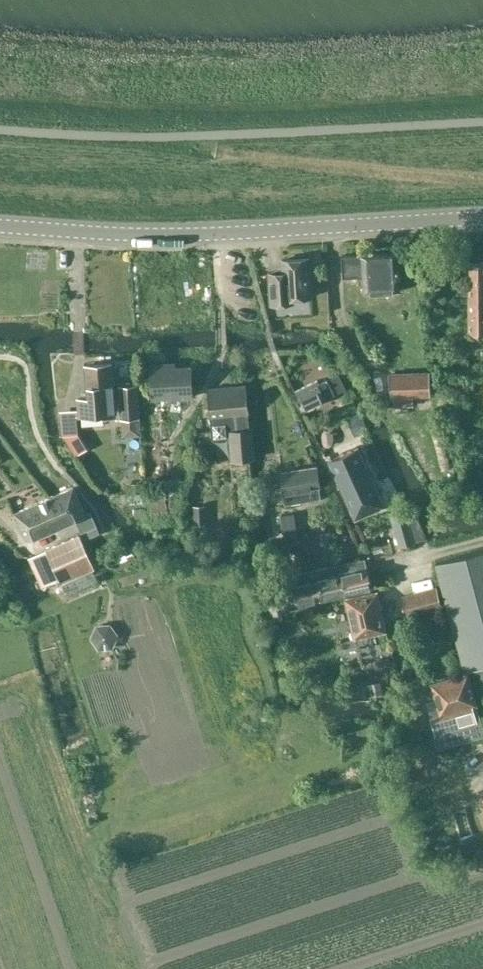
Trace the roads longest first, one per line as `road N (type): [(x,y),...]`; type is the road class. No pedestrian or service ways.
road 1 (tertiary): [(0,227),(180,236),(482,219)]
road 2 (track): [(482,180),(242,154),(188,134)]

